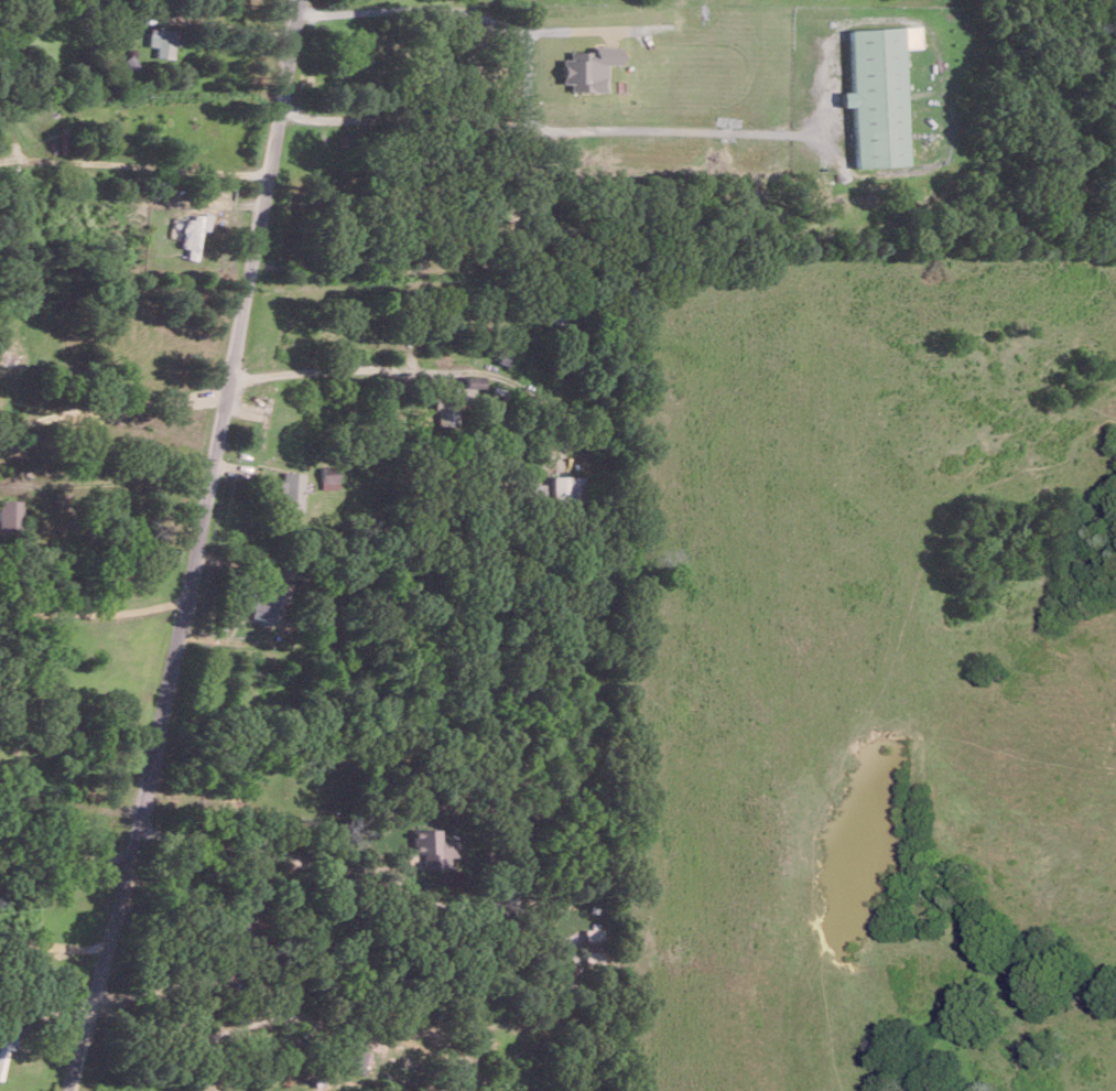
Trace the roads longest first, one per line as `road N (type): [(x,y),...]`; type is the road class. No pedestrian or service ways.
road 1 (residential): [(71,1090),(189,598),(297,0)]

